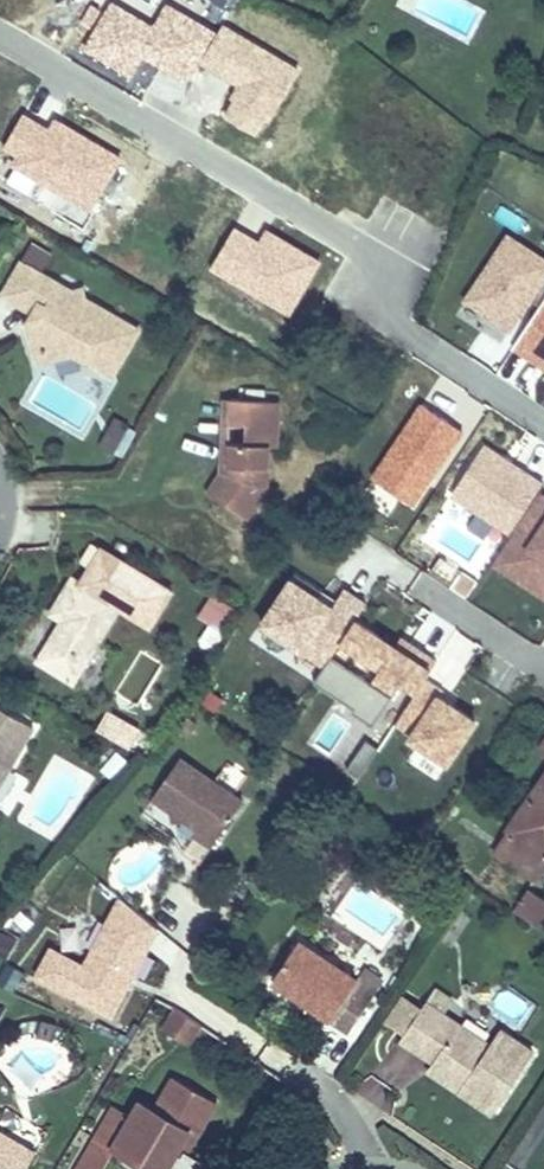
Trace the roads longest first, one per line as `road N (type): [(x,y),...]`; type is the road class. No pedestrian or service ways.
road 1 (residential): [(0,44),(399,266),(367,317),(543,431)]

